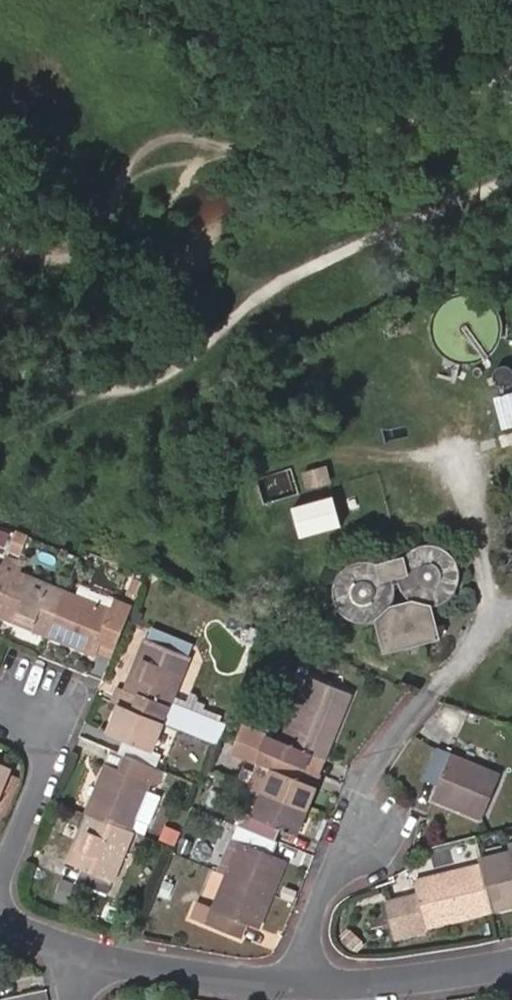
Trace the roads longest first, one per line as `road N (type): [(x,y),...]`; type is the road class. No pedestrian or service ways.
road 1 (residential): [(294,980),(215,975),(69,944)]
road 2 (residential): [(0,889),(49,758),(41,712),(0,708)]
road 3 (residential): [(511,958),(375,980),(294,980)]
road 4 (residential): [(294,980),(323,891),(358,839)]

